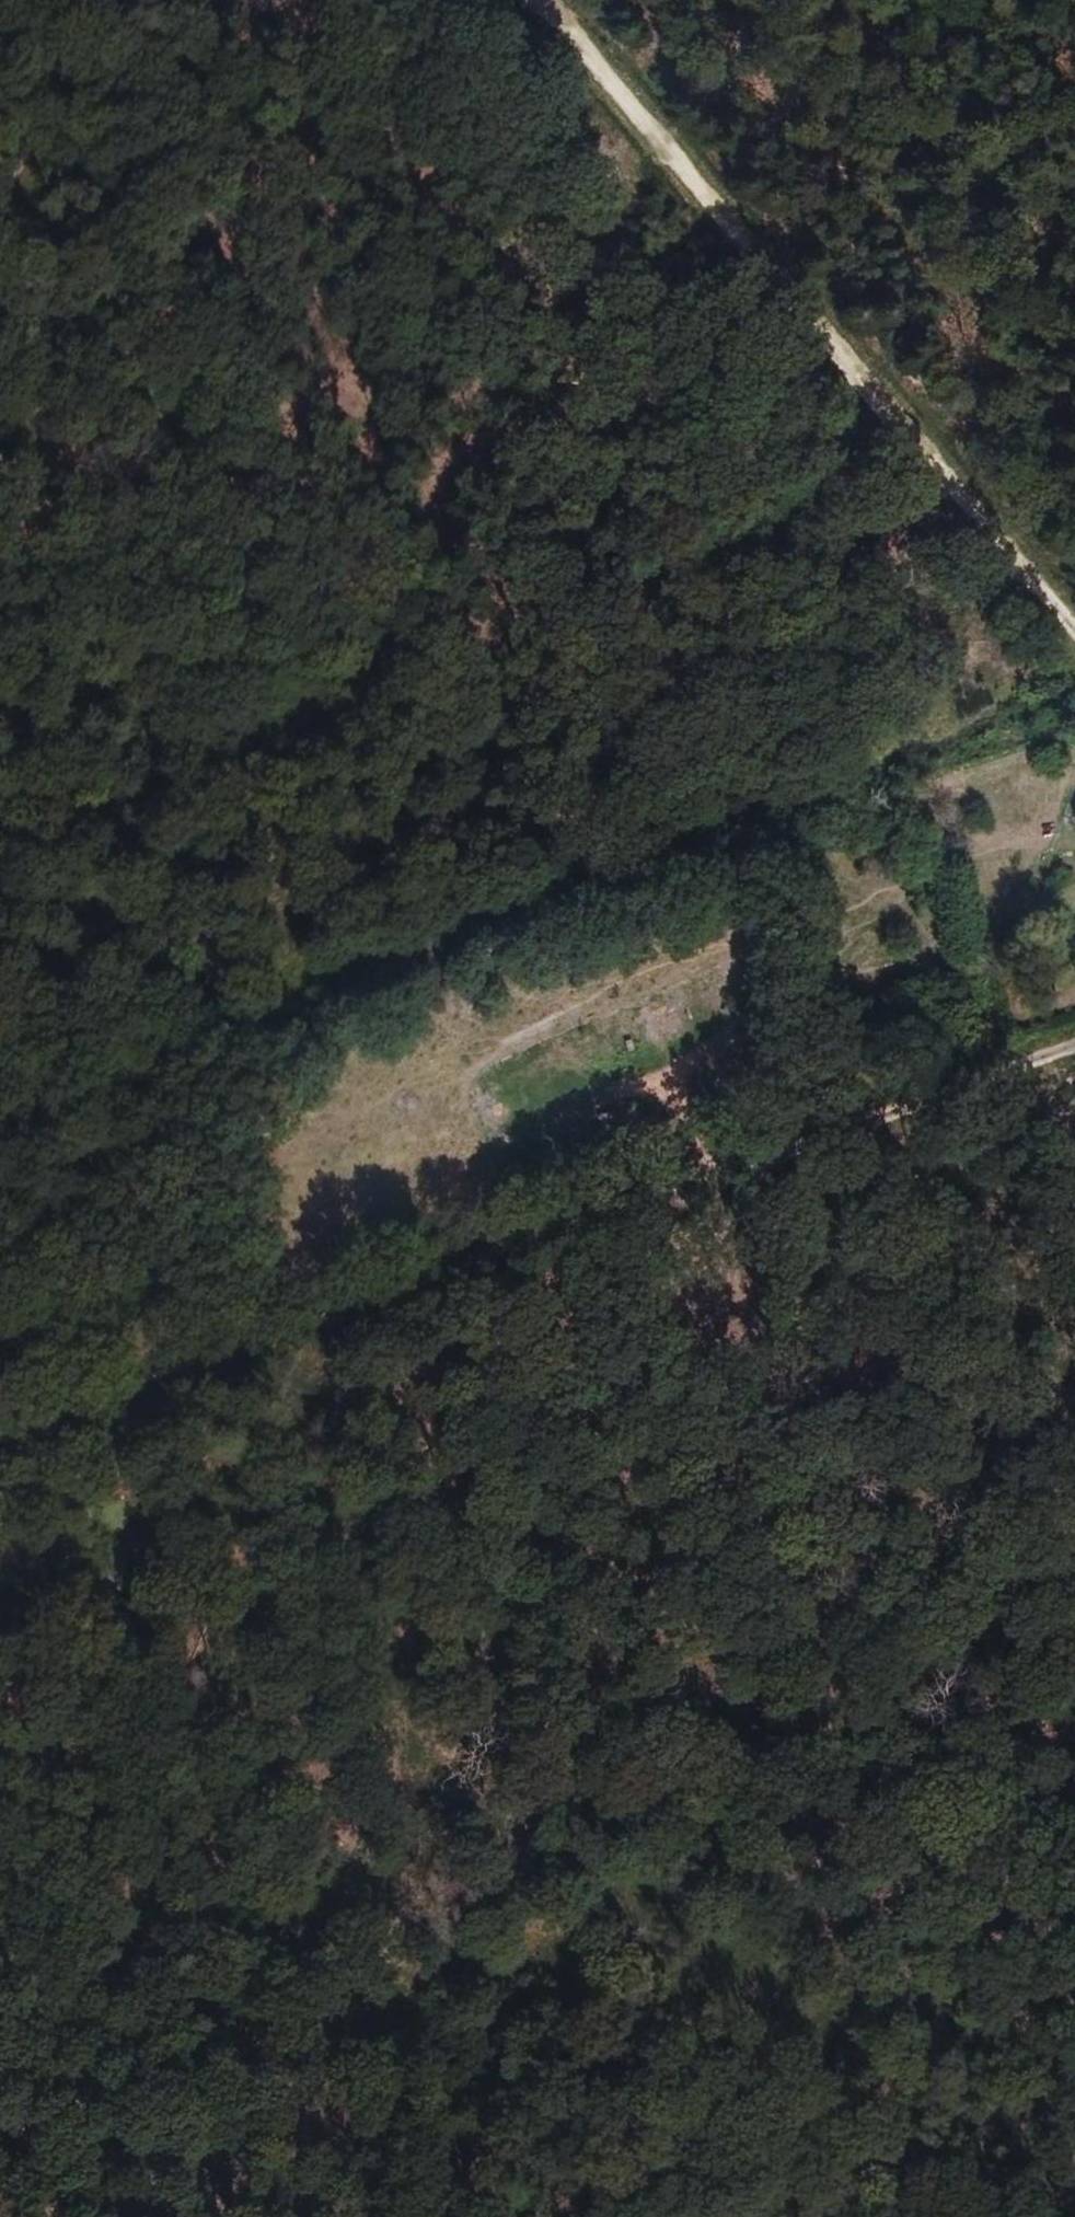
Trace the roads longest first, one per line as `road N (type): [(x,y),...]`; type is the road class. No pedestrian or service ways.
road 1 (track): [(0,1432),(1074,1045)]
road 2 (track): [(1074,624),(555,0)]

